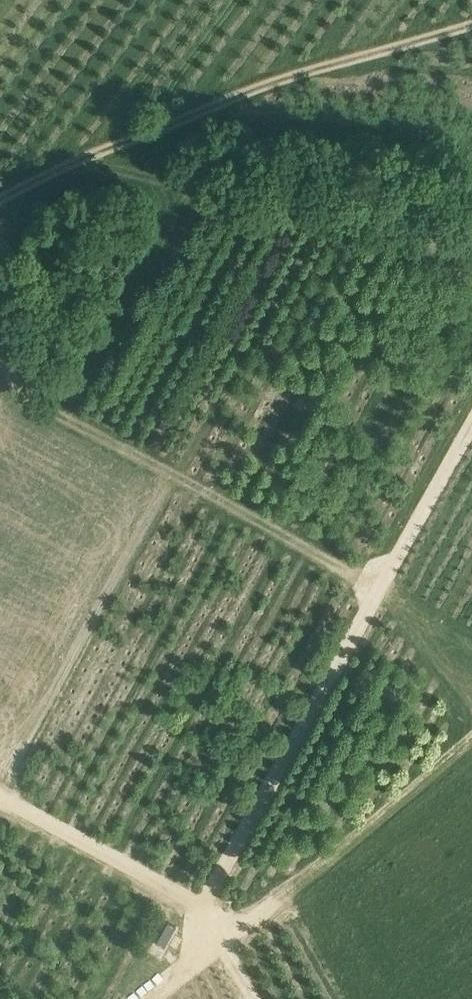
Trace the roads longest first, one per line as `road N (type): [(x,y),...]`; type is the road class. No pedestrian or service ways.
road 1 (track): [(471,413),(202,905)]
road 2 (track): [(471,30),(372,58),(0,193)]
road 3 (track): [(0,352),(44,407),(377,590)]
road 4 (track): [(0,797),(202,905),(256,998)]
road 5 (track): [(146,998),(278,892)]

